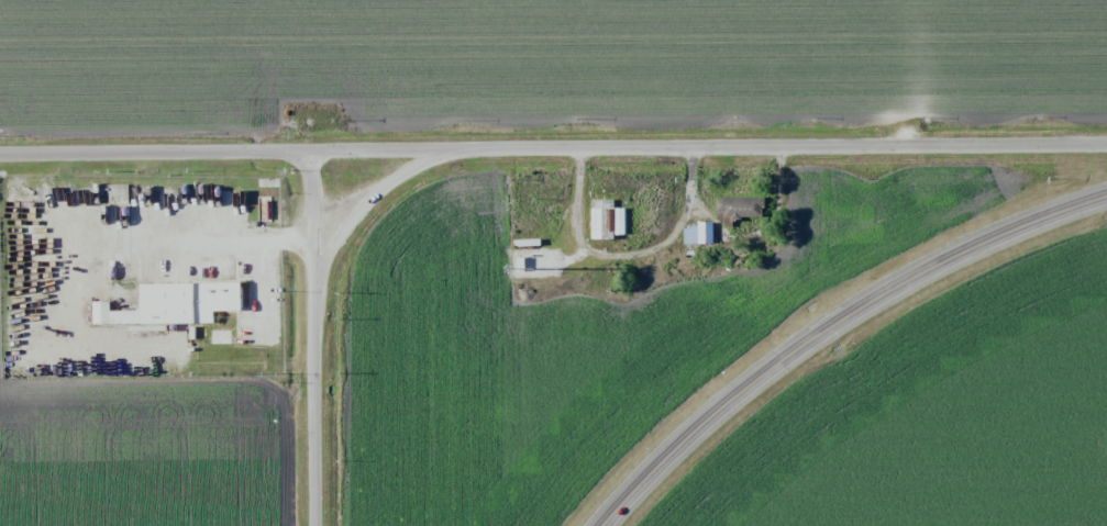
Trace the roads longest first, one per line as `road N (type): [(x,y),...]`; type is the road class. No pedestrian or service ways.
road 1 (residential): [(0,153),(1106,145)]
road 2 (secondary): [(602,525),(729,402),(855,310),(978,244),(1106,195)]
road 3 (residential): [(314,525),(313,149)]
road 4 (residential): [(462,145),(416,166),(361,210),(335,243),(312,299)]

